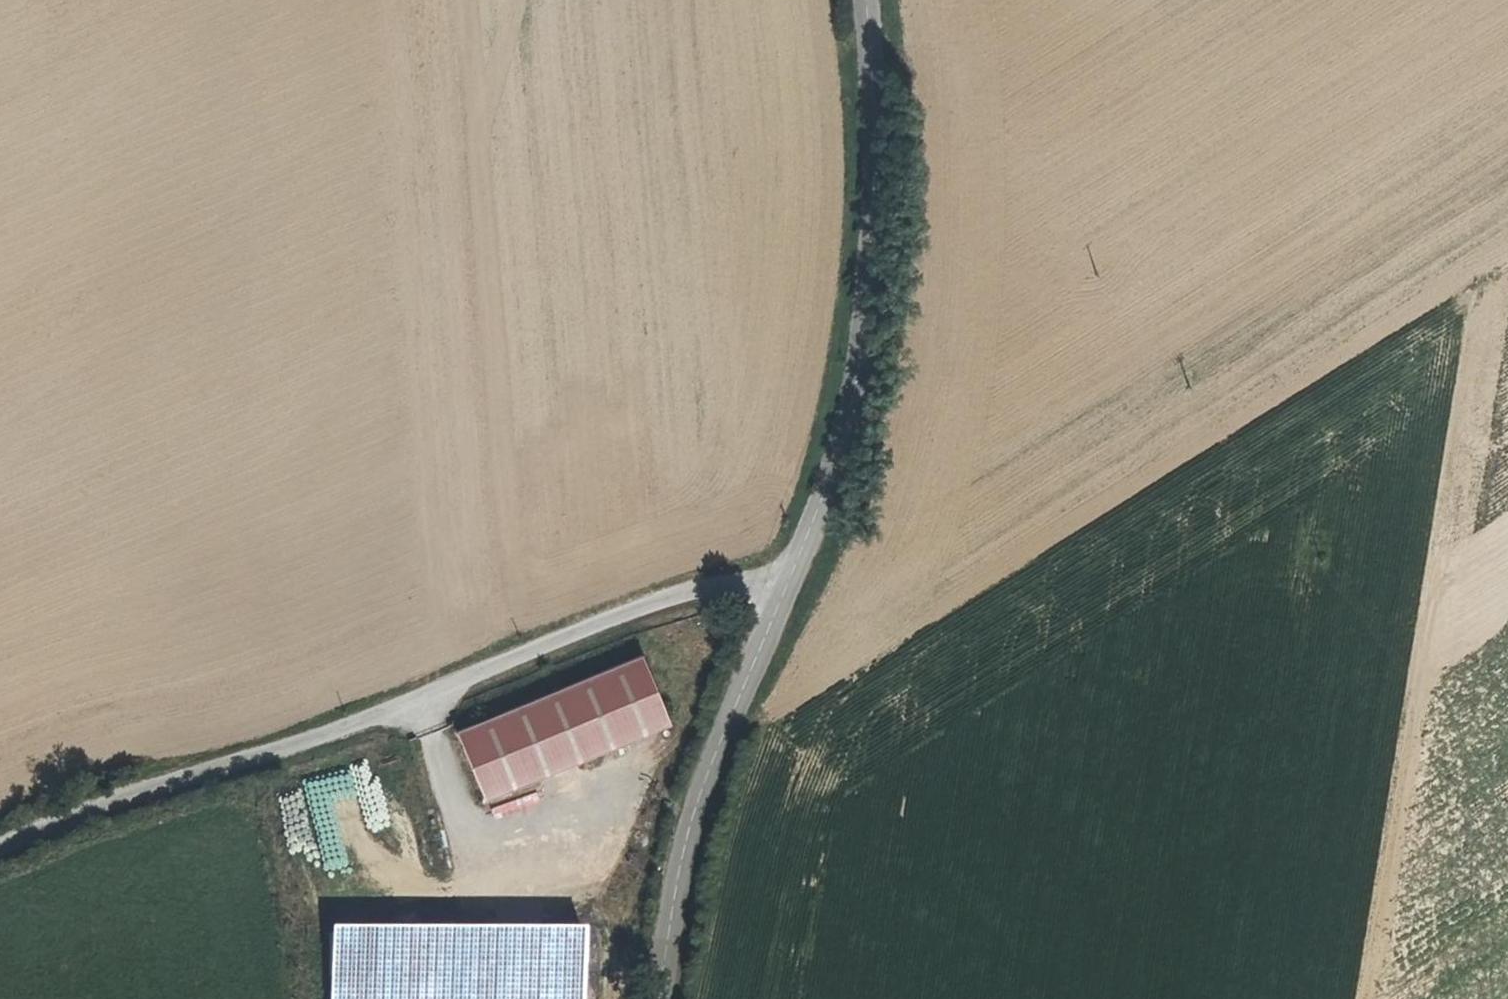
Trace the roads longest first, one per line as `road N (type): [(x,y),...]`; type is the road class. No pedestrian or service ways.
road 1 (unclassified): [(0,847),(92,804),(421,703),(665,596),(782,580)]
road 2 (unclassified): [(782,580),(835,447),(868,249),(858,0)]
road 3 (unclassified): [(651,998),(682,828),(782,580)]

